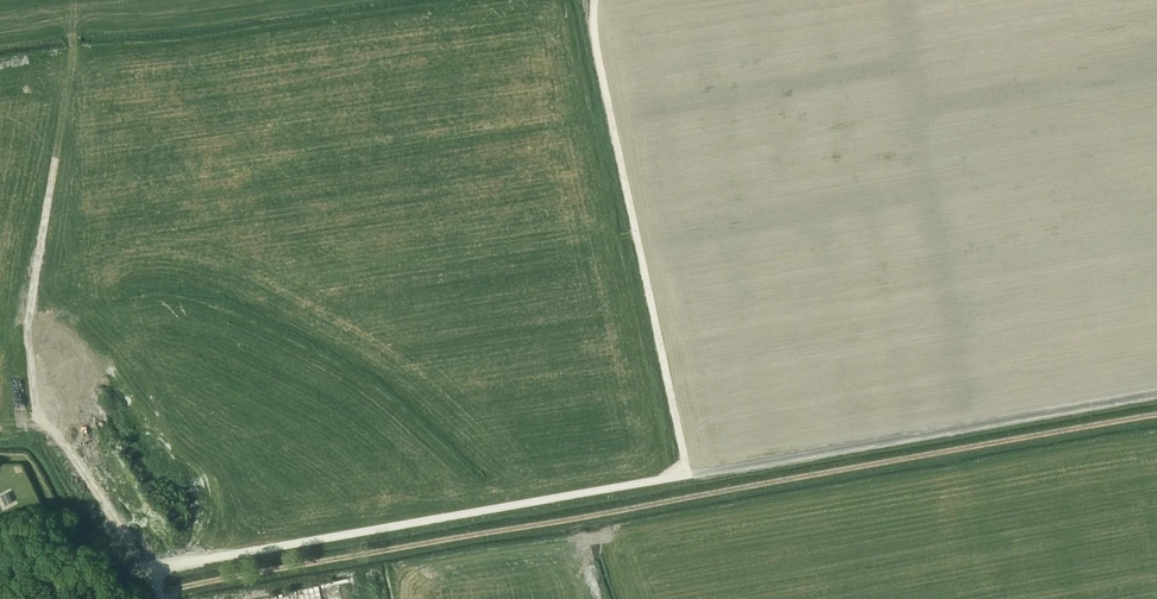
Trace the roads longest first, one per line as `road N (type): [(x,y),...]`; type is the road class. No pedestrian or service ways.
road 1 (track): [(151,572),(687,476),(602,78),(595,0)]
road 2 (track): [(67,451),(39,414),(31,323),(74,47)]

